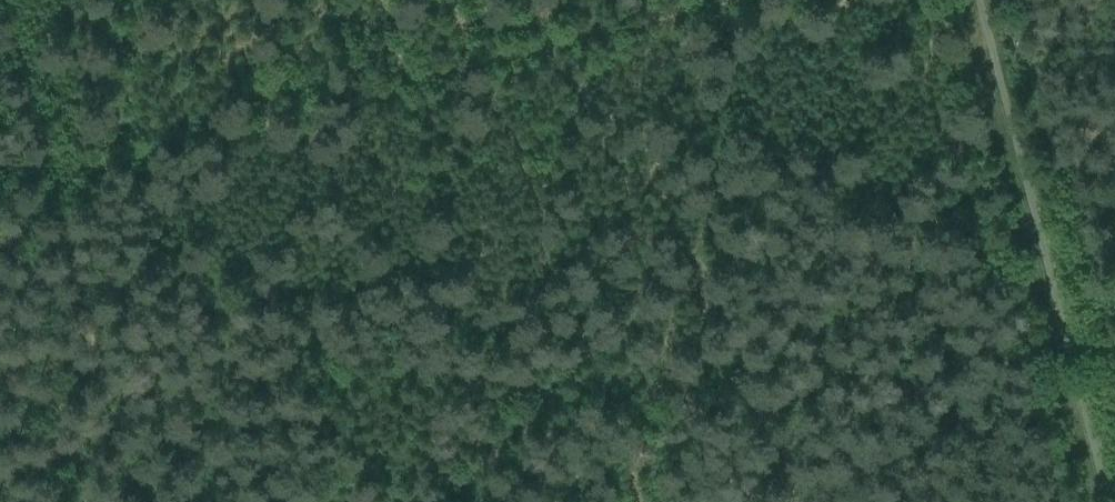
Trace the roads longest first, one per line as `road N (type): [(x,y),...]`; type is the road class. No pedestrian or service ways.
road 1 (track): [(752,0),(608,29),(51,180)]
road 2 (track): [(5,0),(139,501)]
road 3 (track): [(1089,501),(959,0)]

